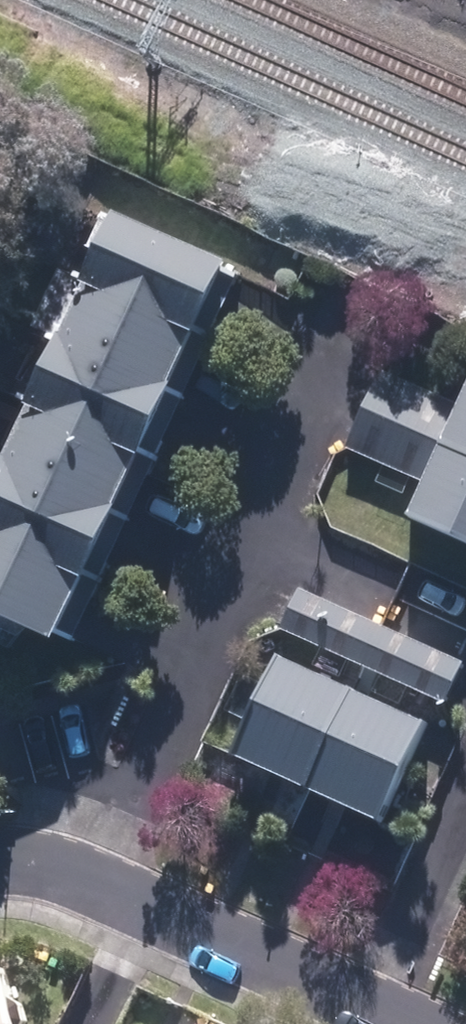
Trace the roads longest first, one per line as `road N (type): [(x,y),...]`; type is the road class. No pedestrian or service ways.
road 1 (residential): [(0,859),(96,879),(414,1023)]
road 2 (track): [(465,276),(280,193)]

